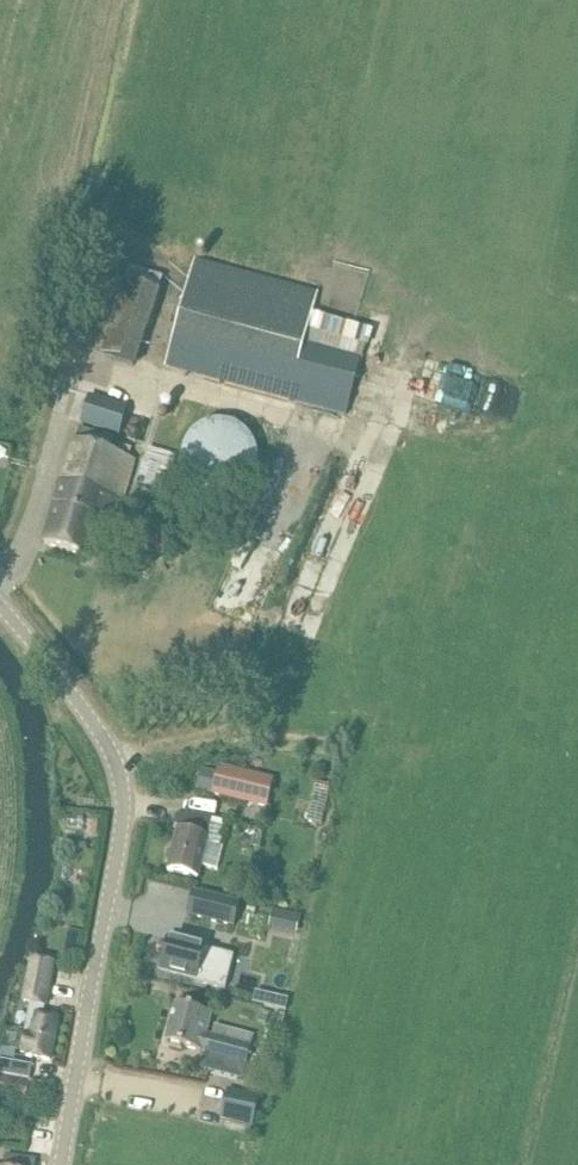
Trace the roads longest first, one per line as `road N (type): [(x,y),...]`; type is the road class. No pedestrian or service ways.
road 1 (residential): [(65,1164),(124,840),(125,792),(99,707),(0,597)]

